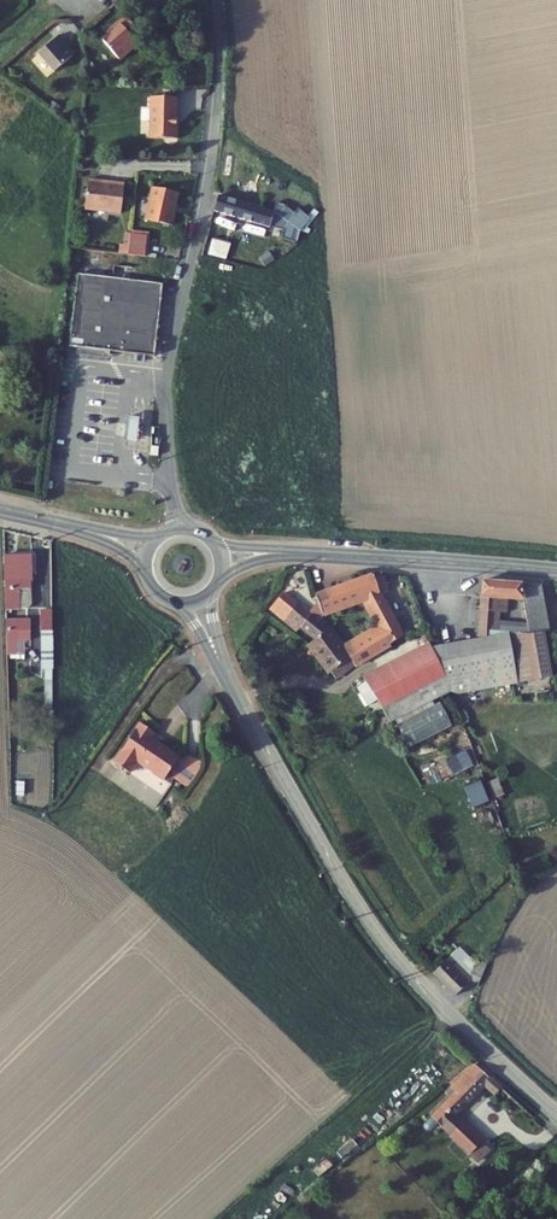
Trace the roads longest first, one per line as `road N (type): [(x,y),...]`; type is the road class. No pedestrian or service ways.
road 1 (tertiary): [(233,691),(389,948),(556,1115)]
road 2 (unclassified): [(216,0),(218,103),(167,388),(179,528)]
road 3 (secondary): [(293,553),(556,571)]

